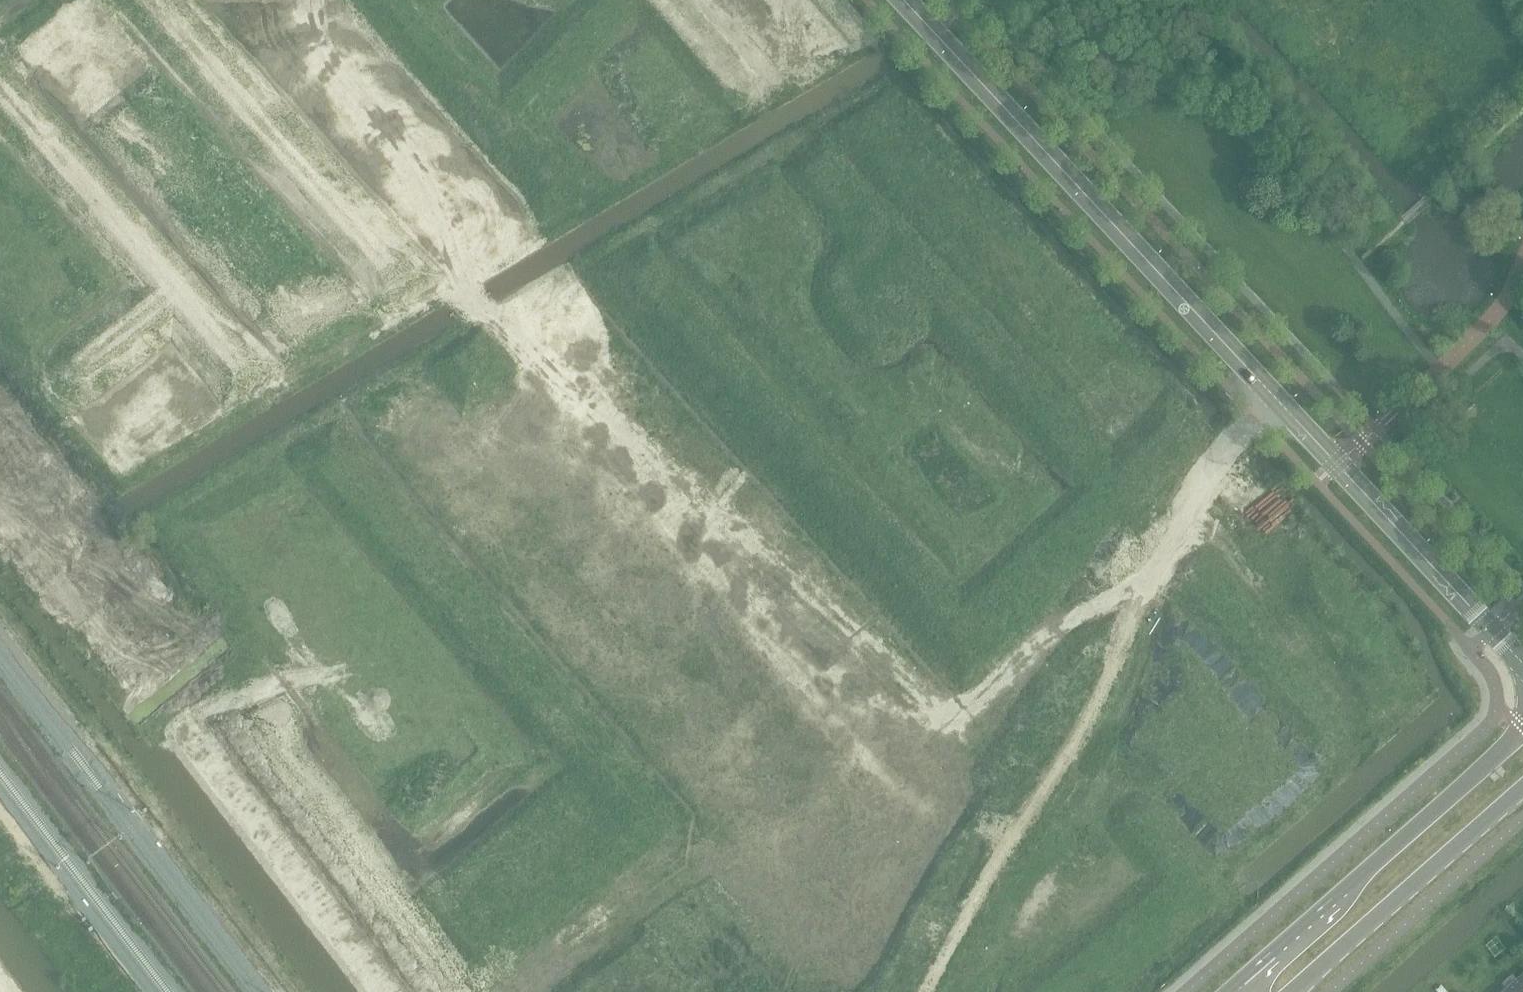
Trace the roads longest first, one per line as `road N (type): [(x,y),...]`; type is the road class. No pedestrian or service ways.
road 1 (residential): [(629,289),(1142,892)]
road 2 (residential): [(412,991),(0,467)]
road 3 (residential): [(1249,406),(1216,463),(1233,492),(1393,658),(1398,701),(1237,849)]
road 4 (tertiary): [(1267,386),(905,0)]
road 5 (tertiary): [(1522,730),(1228,991)]
road 6 (tertiary): [(1522,662),(1267,386)]
road 7 (tertiary): [(1290,991),(1522,787)]
road 8 (residential): [(1142,892),(1015,991)]
road 9 (residential): [(1142,892),(1227,991)]

